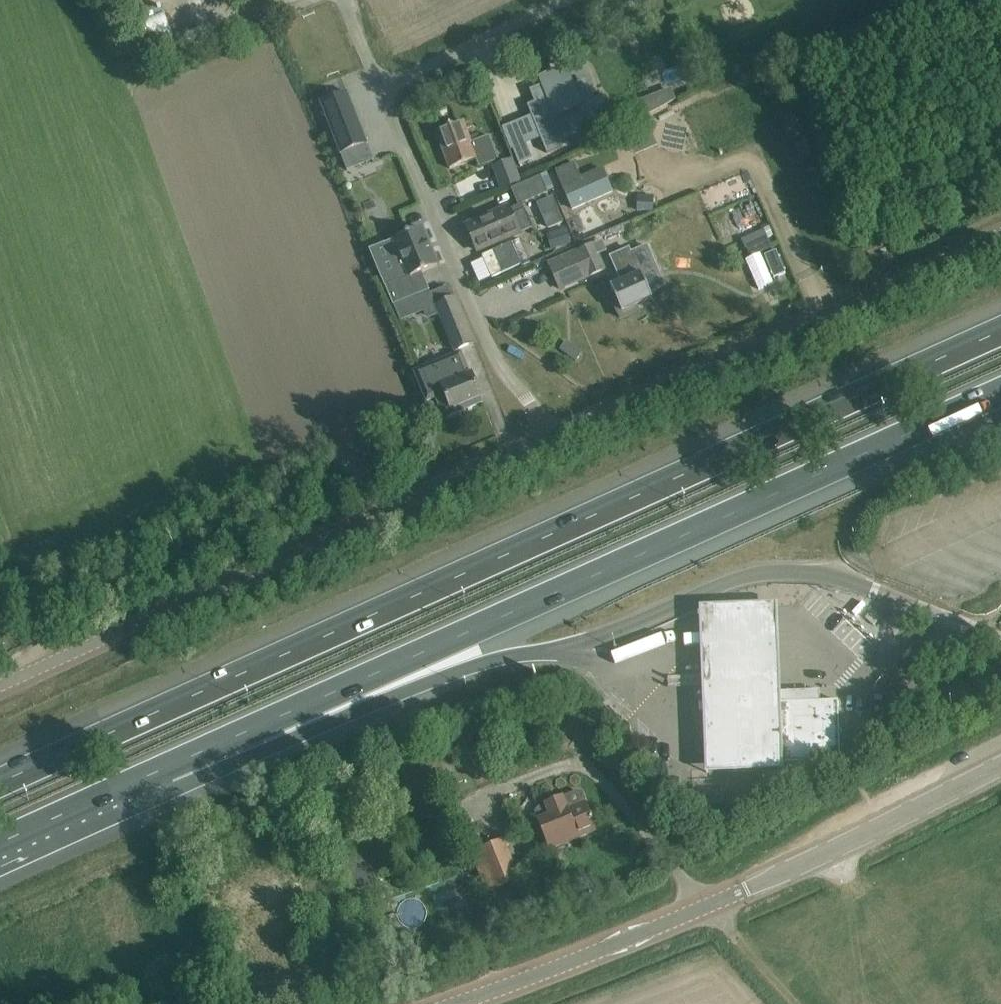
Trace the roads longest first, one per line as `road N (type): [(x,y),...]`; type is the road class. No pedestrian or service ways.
road 1 (motorway): [(1000,331),(0,783)]
road 2 (motorway): [(163,768),(1000,392)]
road 3 (unclassified): [(0,686),(547,439)]
road 4 (unclassified): [(547,439),(1000,235)]
road 5 (unclassified): [(547,439),(494,361),(381,88)]
road 6 (motorway): [(163,768),(330,721),(483,662)]
road 7 (tertiary): [(457,1003),(746,890)]
road 8 (tertiary): [(1000,766),(746,890)]
road 9 (unclassified): [(564,0),(381,88)]
road 10 (motorway): [(0,844),(163,768)]

